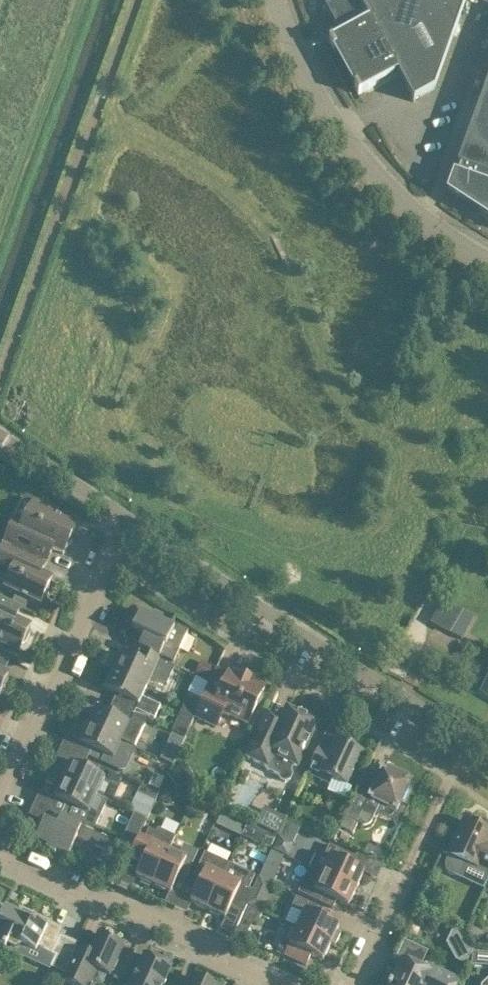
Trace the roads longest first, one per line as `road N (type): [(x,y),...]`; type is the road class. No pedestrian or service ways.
road 1 (unclassified): [(474,738),(125,519)]
road 2 (unclassified): [(280,0),(309,87),(409,206),(487,262)]
road 3 (residential): [(294,984),(0,857)]
road 4 (residential): [(0,802),(125,519)]
road 5 (residential): [(358,984),(474,738)]
road 6 (unclassified): [(125,519),(0,433)]

